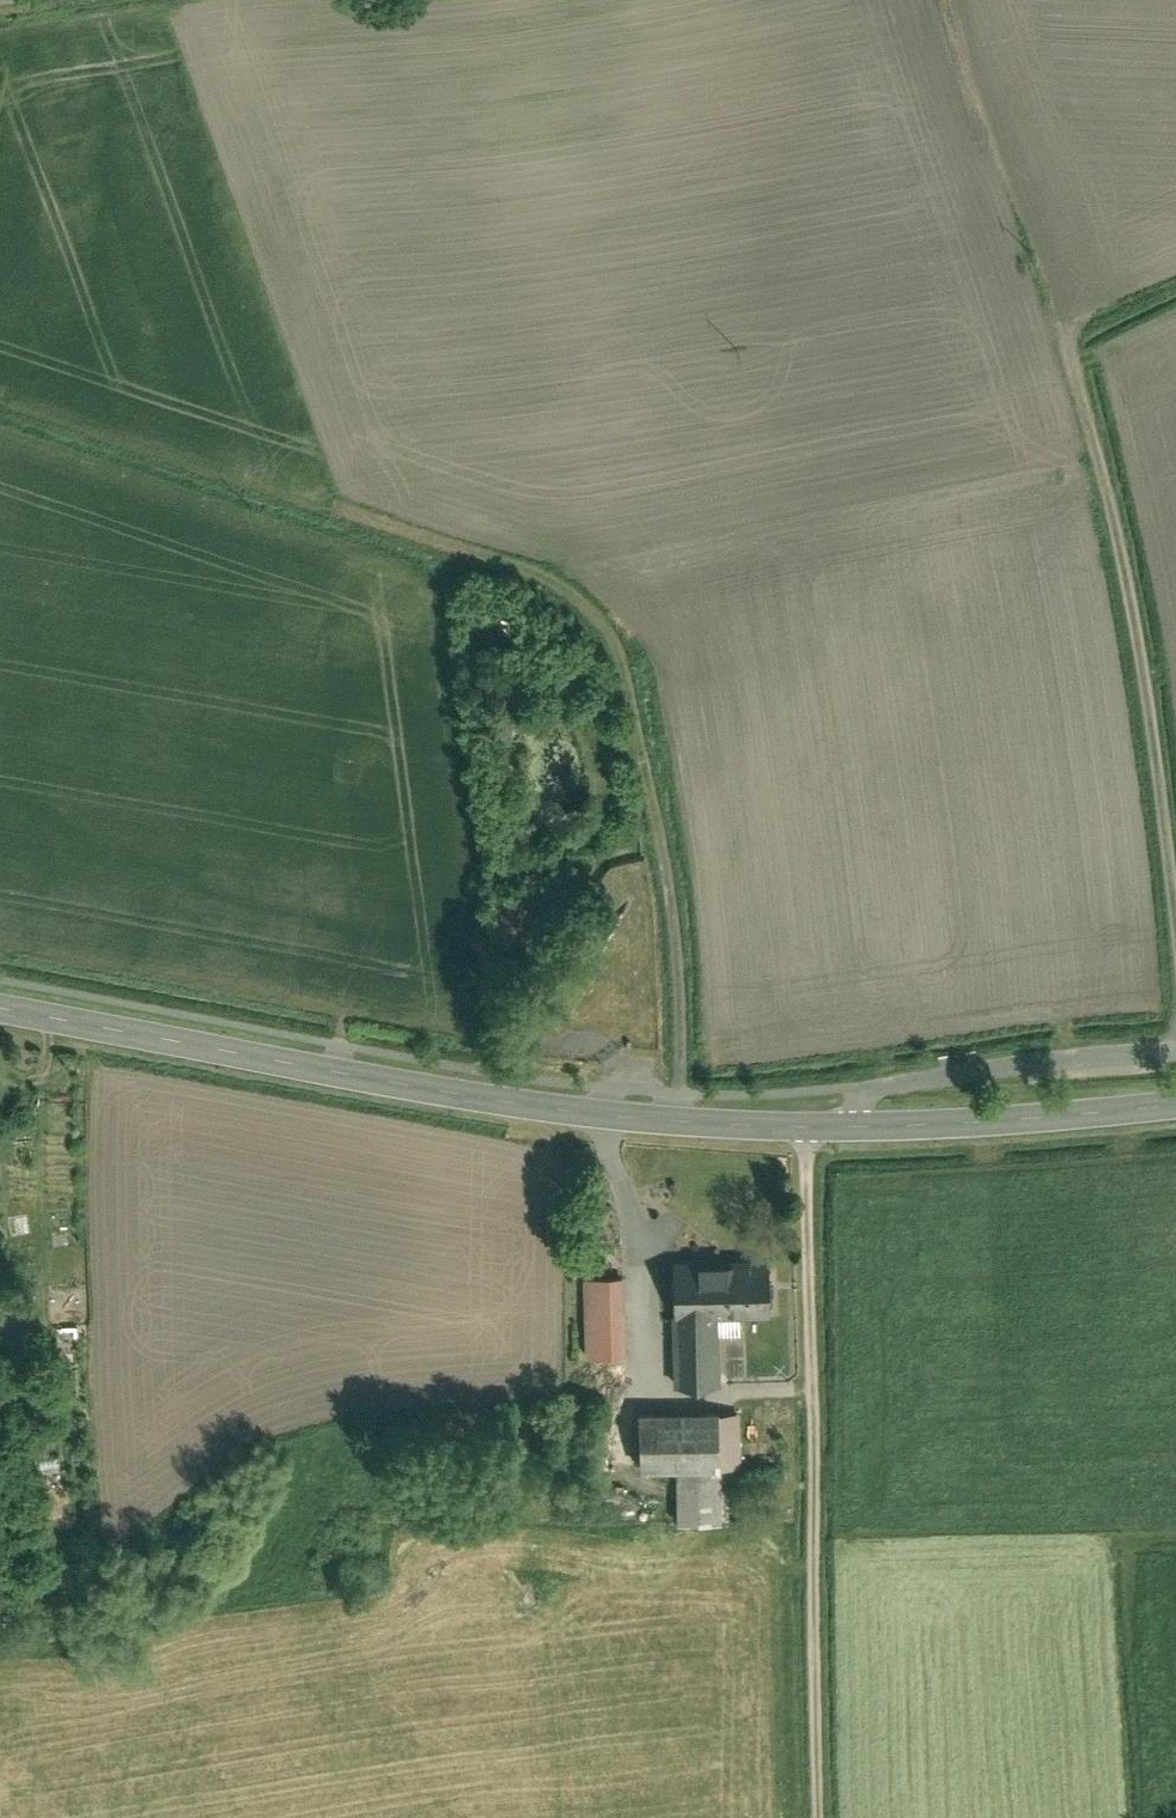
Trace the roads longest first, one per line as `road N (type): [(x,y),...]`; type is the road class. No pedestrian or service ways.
road 1 (tertiary): [(0,1008),(537,1107),(806,1127),(1175,1105)]
road 2 (track): [(823,1817),(820,1384),(806,1127)]
road 3 (track): [(683,1119),(686,972),(663,825)]

